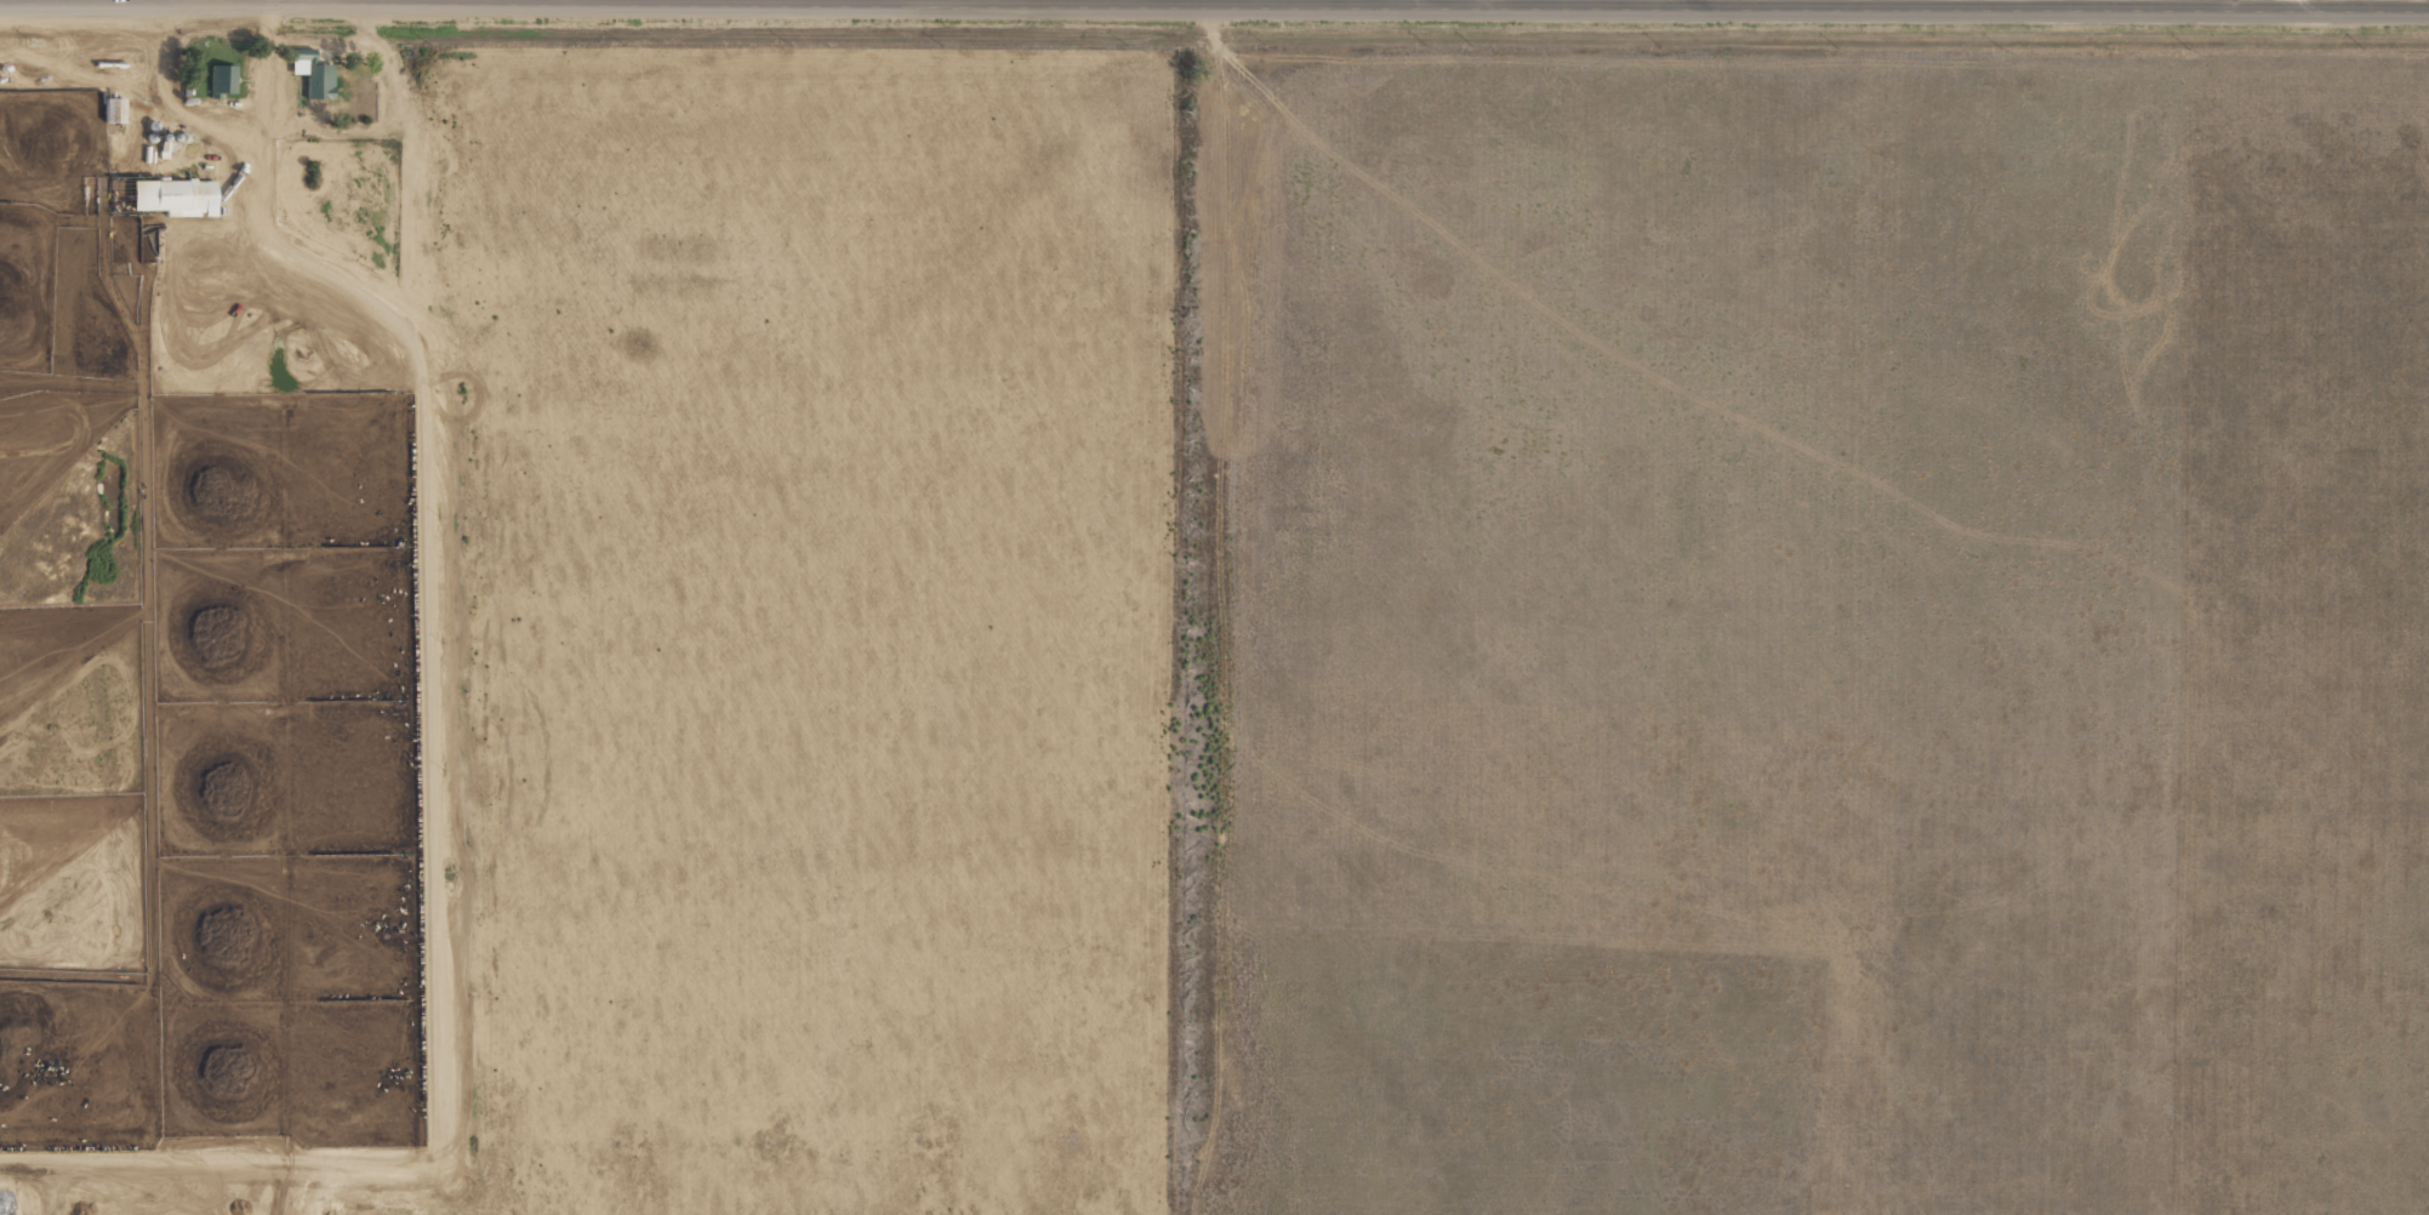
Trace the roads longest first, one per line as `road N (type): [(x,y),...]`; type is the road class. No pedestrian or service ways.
road 1 (residential): [(2428,9),(0,1)]

